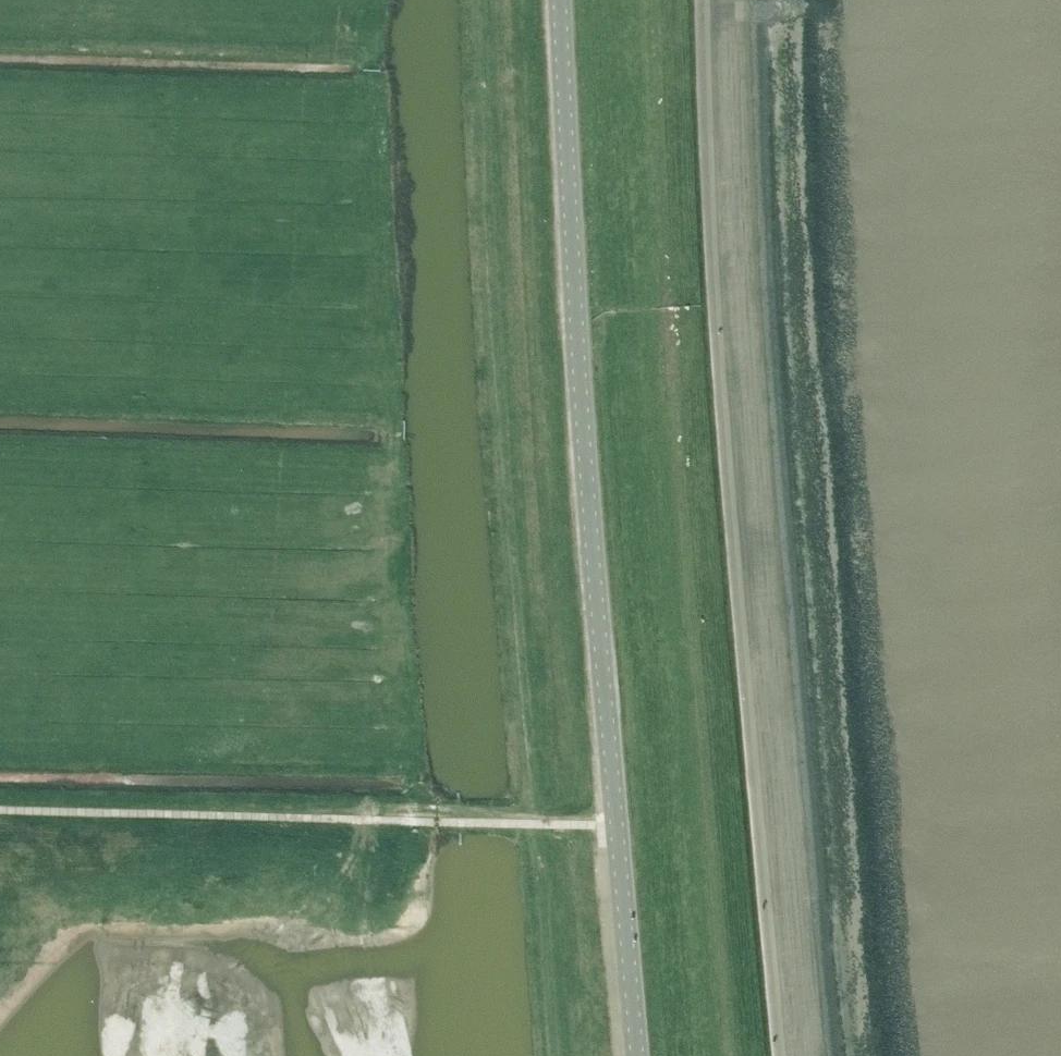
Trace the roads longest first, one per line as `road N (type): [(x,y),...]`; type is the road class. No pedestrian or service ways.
road 1 (tertiary): [(638,1055),(595,567),(562,0)]
road 2 (track): [(617,810),(0,805)]

